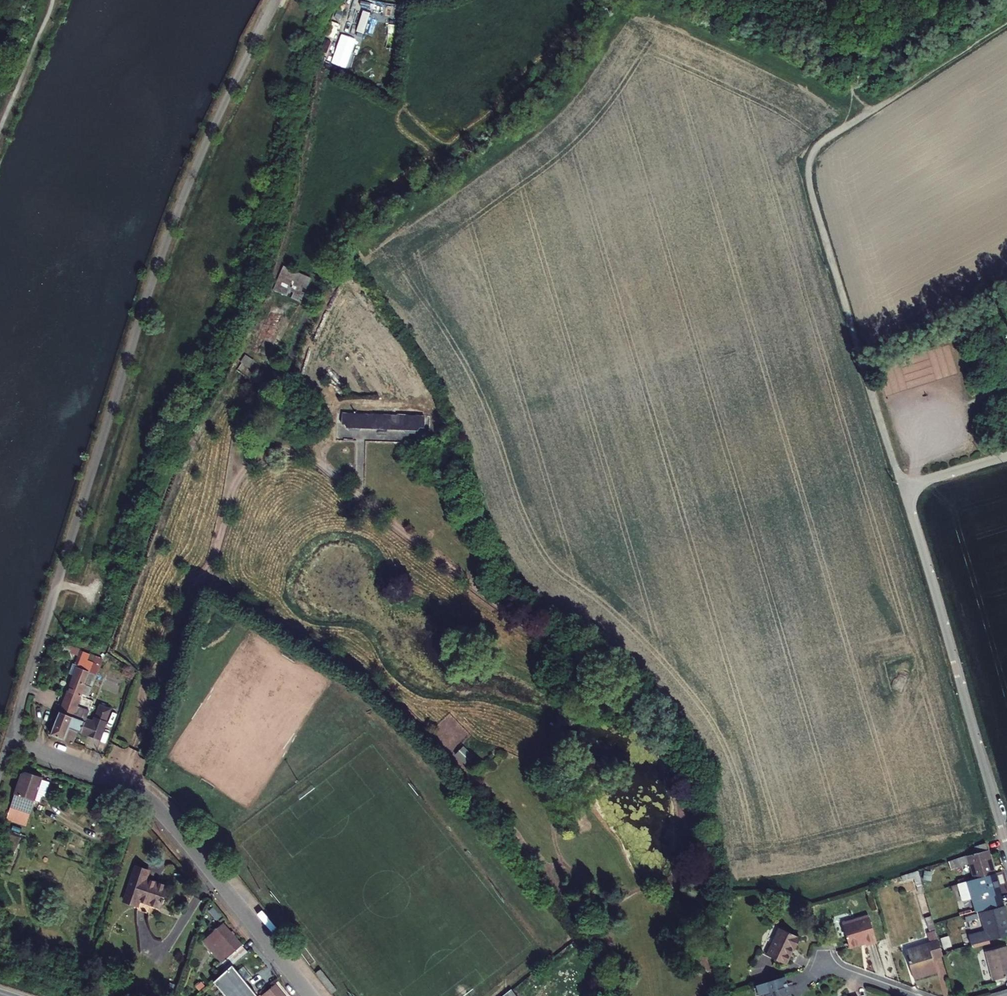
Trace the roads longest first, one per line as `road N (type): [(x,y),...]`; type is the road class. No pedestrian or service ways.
road 1 (residential): [(12,737),(120,780),(157,805),(313,995)]
road 2 (unclassified): [(1002,830),(903,487)]
road 3 (unclassified): [(903,487),(812,194),(816,147)]
road 4 (track): [(816,147),(1006,24)]
road 5 (track): [(120,780),(166,648)]

